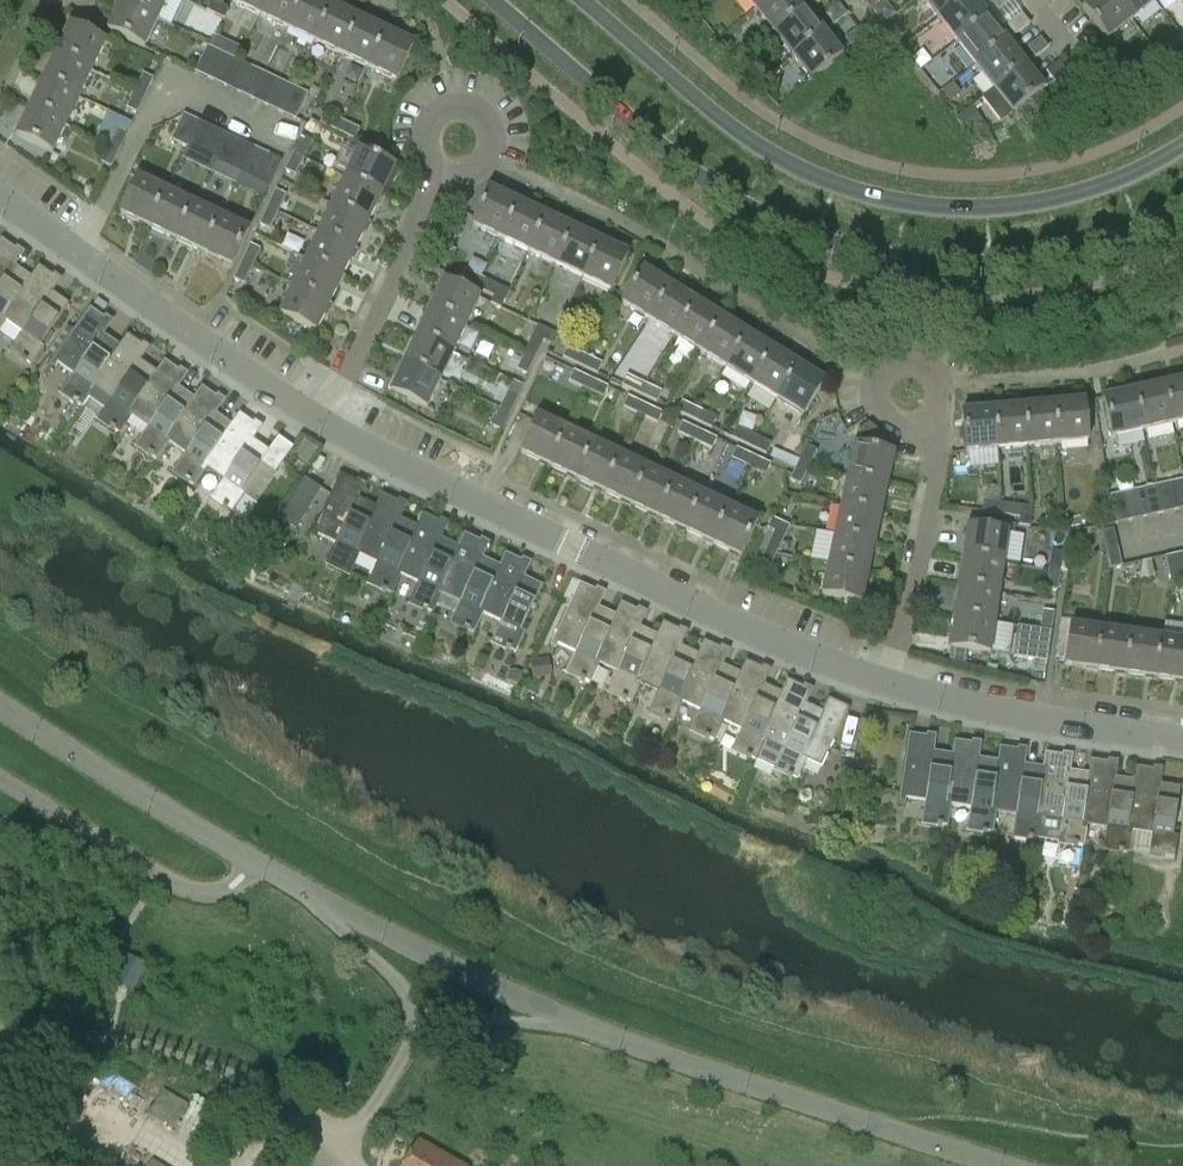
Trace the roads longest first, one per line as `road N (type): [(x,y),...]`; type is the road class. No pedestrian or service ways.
road 1 (tertiary): [(497,0),(703,179),(764,216),(841,246),(920,262),(1040,259),(1116,240),(1182,209)]
road 2 (tertiary): [(1182,145),(1119,179),(1048,200),(972,209),(880,199),(790,165),(718,119),(580,0)]
road 3 (residential): [(330,425),(757,634),(889,683)]
road 4 (unclassified): [(997,1165),(607,1033)]
road 5 (residential): [(0,201),(330,425)]
road 6 (unclassified): [(607,1033),(290,885)]
road 7 (unclassified): [(290,885),(0,701)]
road 8 (track): [(881,1128),(915,1117),(958,1118),(1182,1150)]
road 9 (residential): [(889,683),(967,707),(1182,739)]
road 10 (residential): [(889,683),(938,467),(936,410)]
road 11 (residential): [(330,425),(449,185)]
road 12 (residential): [(449,185),(476,183),(496,162),(496,131),(481,113),(446,109),(425,125),(419,149),(437,180)]
road 13 (residential): [(940,400),(935,378),(918,364),(891,367),(877,381),(876,403),(888,422),(916,427),(936,410)]
road 14 (unclassified): [(290,885),(427,1012)]
road 15 (unclassified): [(427,1012),(607,1033)]
road 16 (track): [(248,1165),(297,1103),(355,1130)]
road 17 (unclassified): [(355,1130),(427,1012)]

